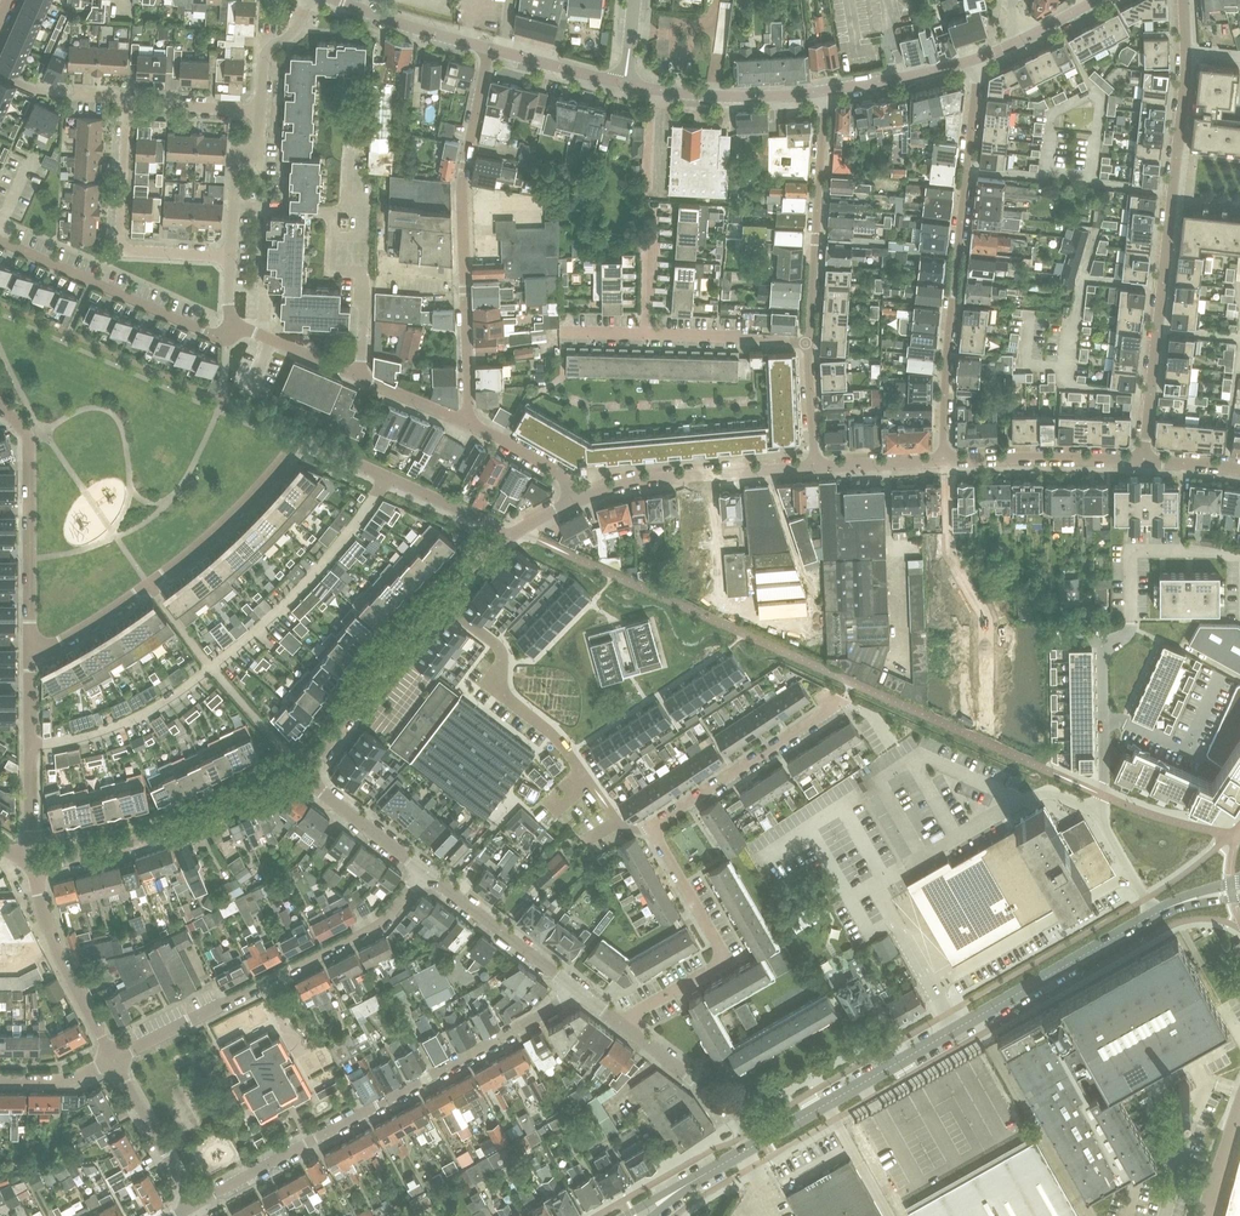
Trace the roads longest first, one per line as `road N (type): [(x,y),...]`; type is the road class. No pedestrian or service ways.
road 1 (tertiary): [(758,1144),(1163,909)]
road 2 (residential): [(1145,461),(1185,74),(1183,0)]
road 3 (residential): [(582,994),(196,1207)]
road 4 (residential): [(972,60),(945,459)]
road 5 (residential): [(490,48),(462,180),(463,422)]
road 6 (residential): [(115,1057),(392,915),(423,872)]
road 7 (residential): [(303,437),(265,487),(201,546),(81,634),(31,653)]
road 8 (residential): [(440,598),(500,648),(508,699),(555,739),(620,828),(652,828)]
road 9 (unclassified): [(31,865),(134,844),(303,771)]
road 10 (residential): [(618,1022),(728,960),(652,828)]
road 11 (residential): [(652,828),(843,701),(886,723)]
road 12 (residential): [(985,711),(985,619),(955,570),(945,459)]
road 13 (residential): [(234,324),(226,335),(211,334),(0,240)]
road 14 (residential): [(31,653),(27,436),(0,404)]
road 15 (residential): [(807,343),(822,91)]
road 16 (residential): [(231,257),(121,245),(127,104)]
road 17 (residential): [(463,422),(234,324)]
road 18 (unclassified): [(578,500),(637,481),(816,466)]
road 19 (residential): [(505,537),(481,518),(303,437)]
road 20 (unclassified): [(303,771),(388,651),(440,598)]
road 21 (residential): [(31,865),(31,653)]
road 22 (residential): [(115,1057),(55,943),(31,865)]
road 23 (unclassified): [(582,994),(423,872)]
road 24 (unclassified): [(945,459),(1145,461)]
road 25 (residential): [(822,91),(713,95),(624,83)]
road 26 (unclassified): [(758,1144),(740,1115),(618,1022)]
road 27 (residential): [(196,1207),(115,1057)]
road 28 (unclassified): [(807,343),(645,335)]
road 29 (residential): [(490,48),(336,0)]
road 30 (unclassified): [(423,872),(303,771)]
road 31 (residential): [(822,91),(972,60)]
road 32 (residential): [(231,257),(236,175),(259,137),(261,112)]
road 33 (residential): [(578,500),(560,474),(463,422)]
road 34 (residential): [(624,83),(490,48)]
road 35 (residential): [(261,112),(127,104)]
road 36 (unclassified): [(816,466),(945,459)]
road 37 (residential): [(261,112),(265,57),(297,26),(308,0)]
road 38 (residential): [(816,466),(807,343)]
road 39 (unclassified): [(652,212),(645,335)]
road 40 (residential): [(0,1080),(60,1081),(115,1057)]

